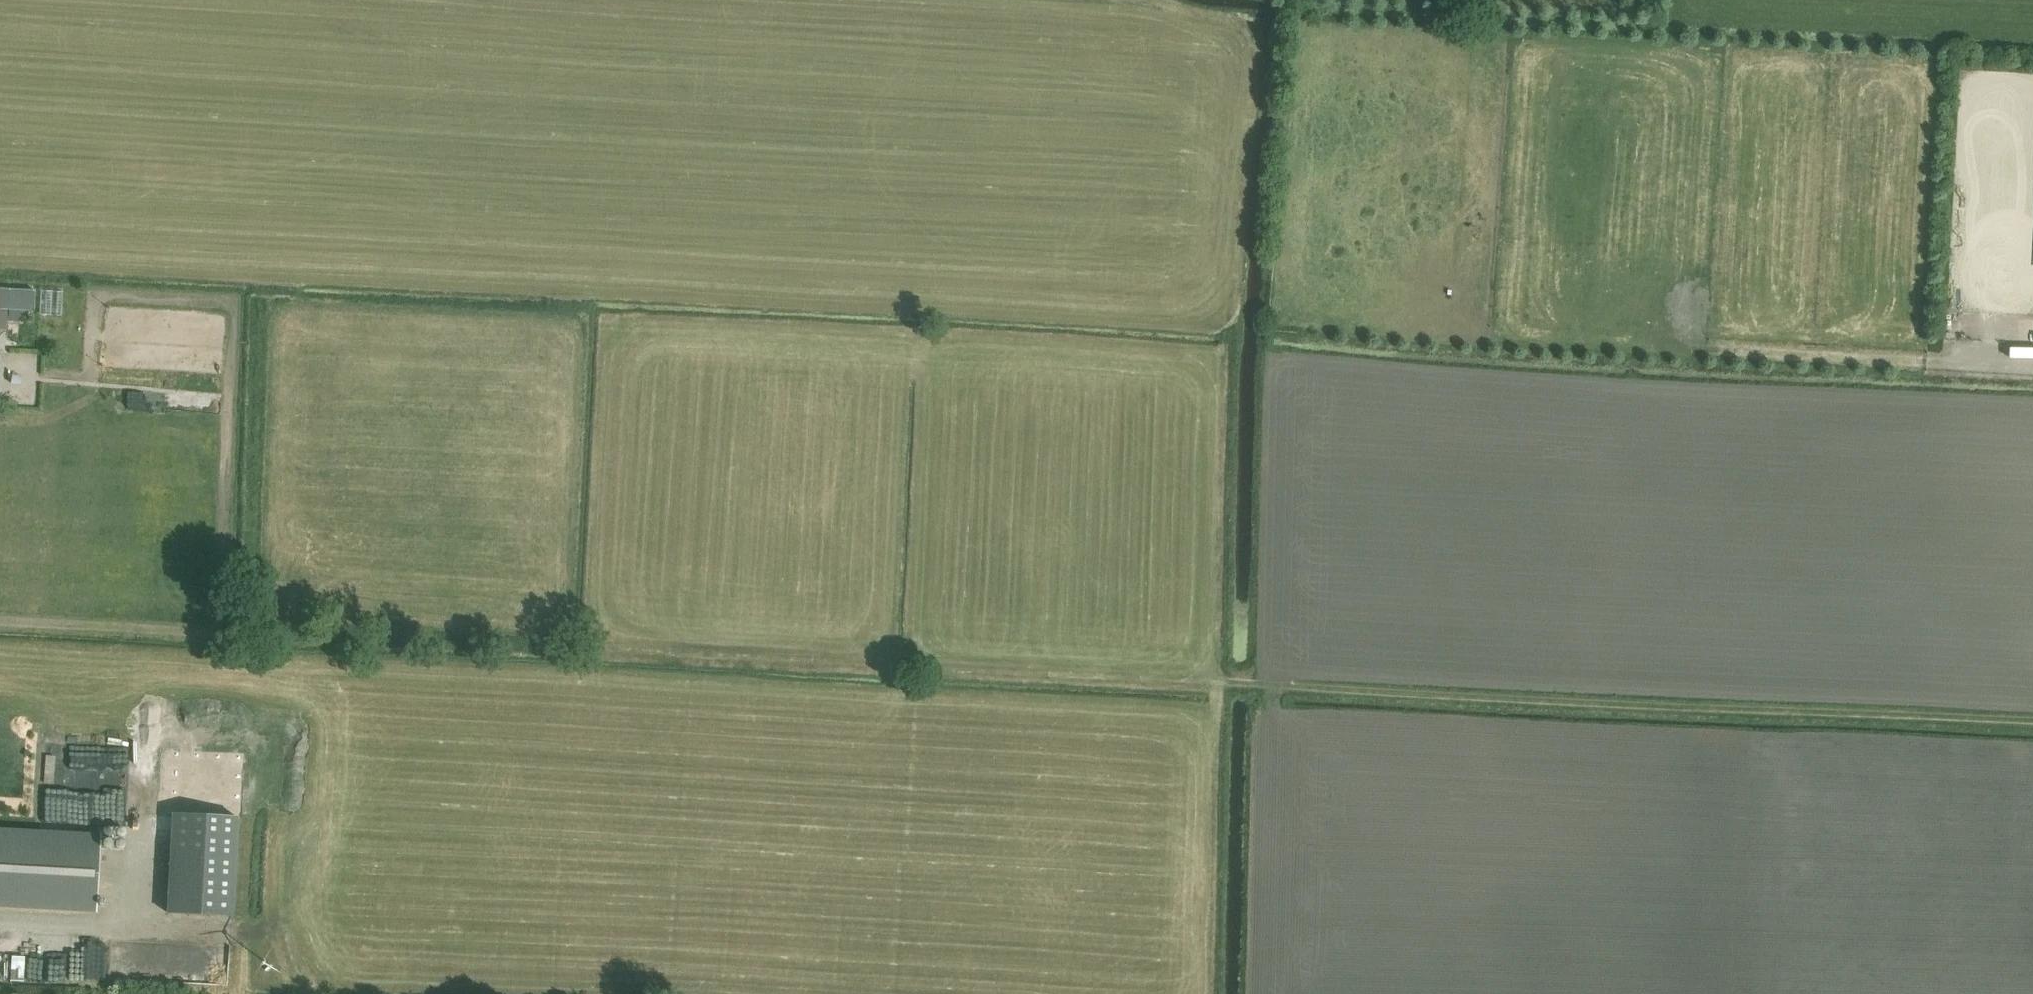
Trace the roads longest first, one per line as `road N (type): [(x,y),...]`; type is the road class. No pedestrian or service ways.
road 1 (track): [(0,622),(2032,727)]

